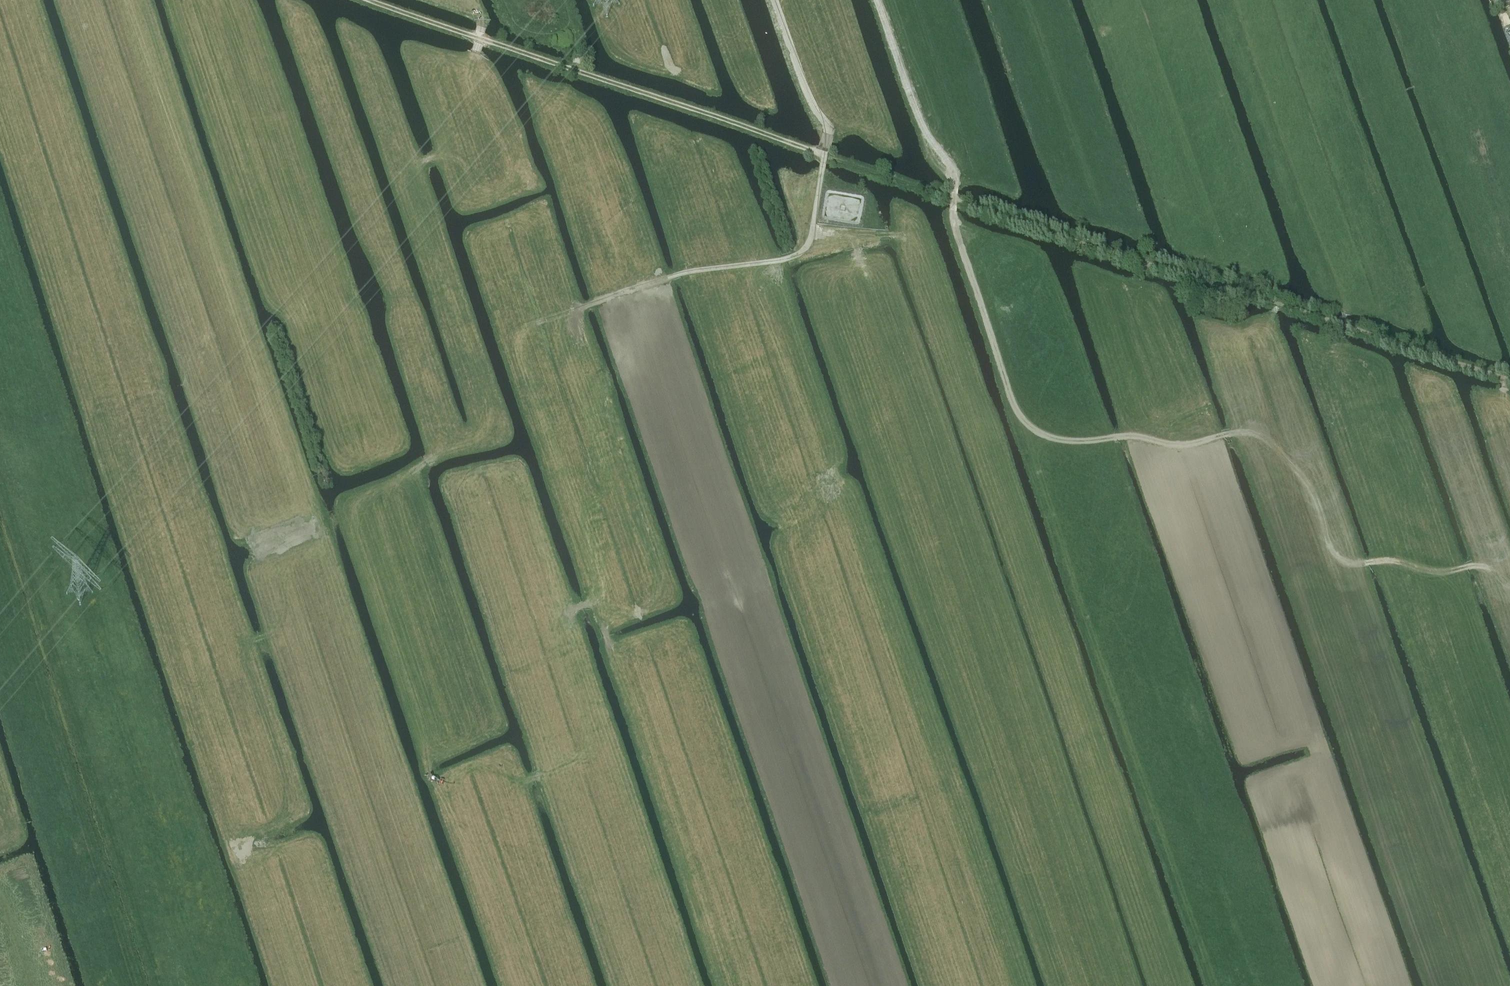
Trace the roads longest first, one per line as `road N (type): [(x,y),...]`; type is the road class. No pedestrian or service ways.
road 1 (track): [(1509,382),(1088,249),(366,0)]
road 2 (track): [(572,311),(678,274),(794,257),(811,240),(829,131),(811,108),(773,0)]

